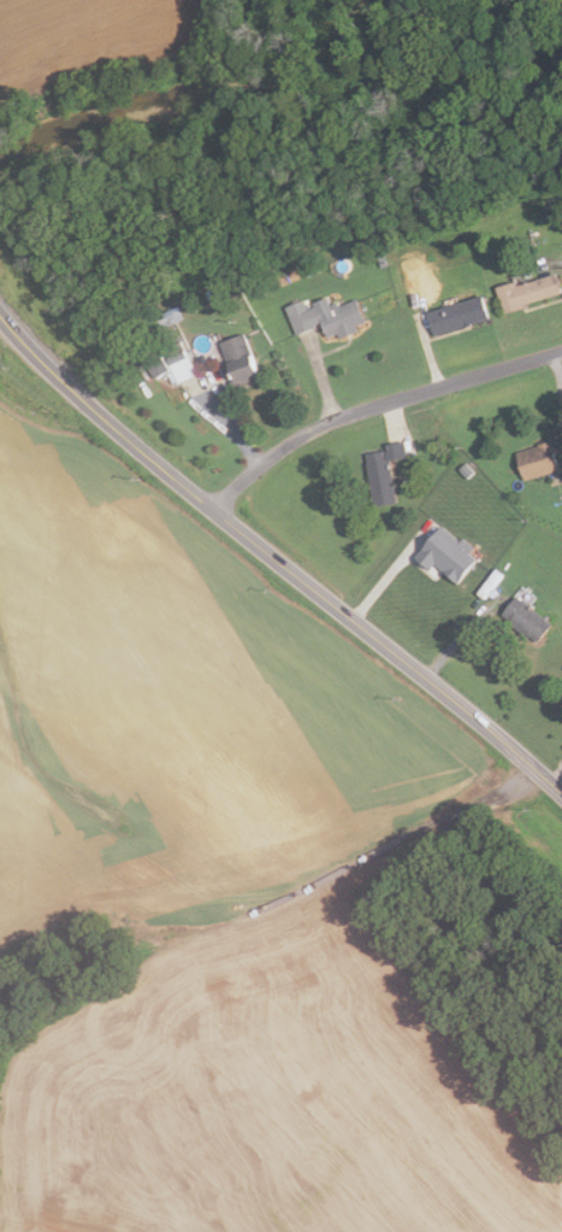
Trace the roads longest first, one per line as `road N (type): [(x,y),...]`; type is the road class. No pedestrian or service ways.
road 1 (secondary): [(561,799),(153,463),(58,380),(0,315)]
road 2 (residential): [(561,352),(336,421),(288,446),(213,511)]

